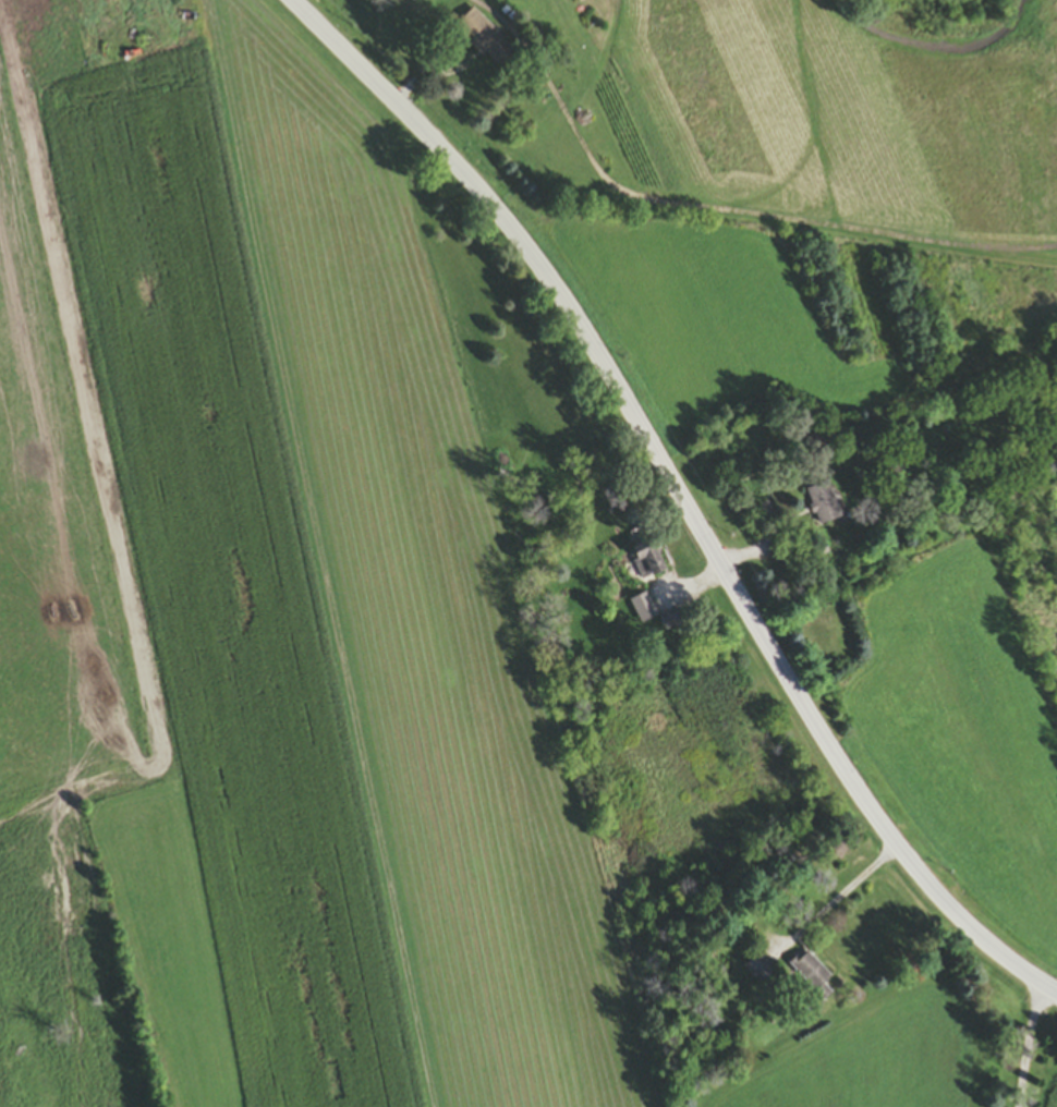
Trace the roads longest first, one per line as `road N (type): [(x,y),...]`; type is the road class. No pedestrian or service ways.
road 1 (residential): [(1056,994),(967,928),(907,862),(707,559),(573,324),(470,184),(295,0)]

